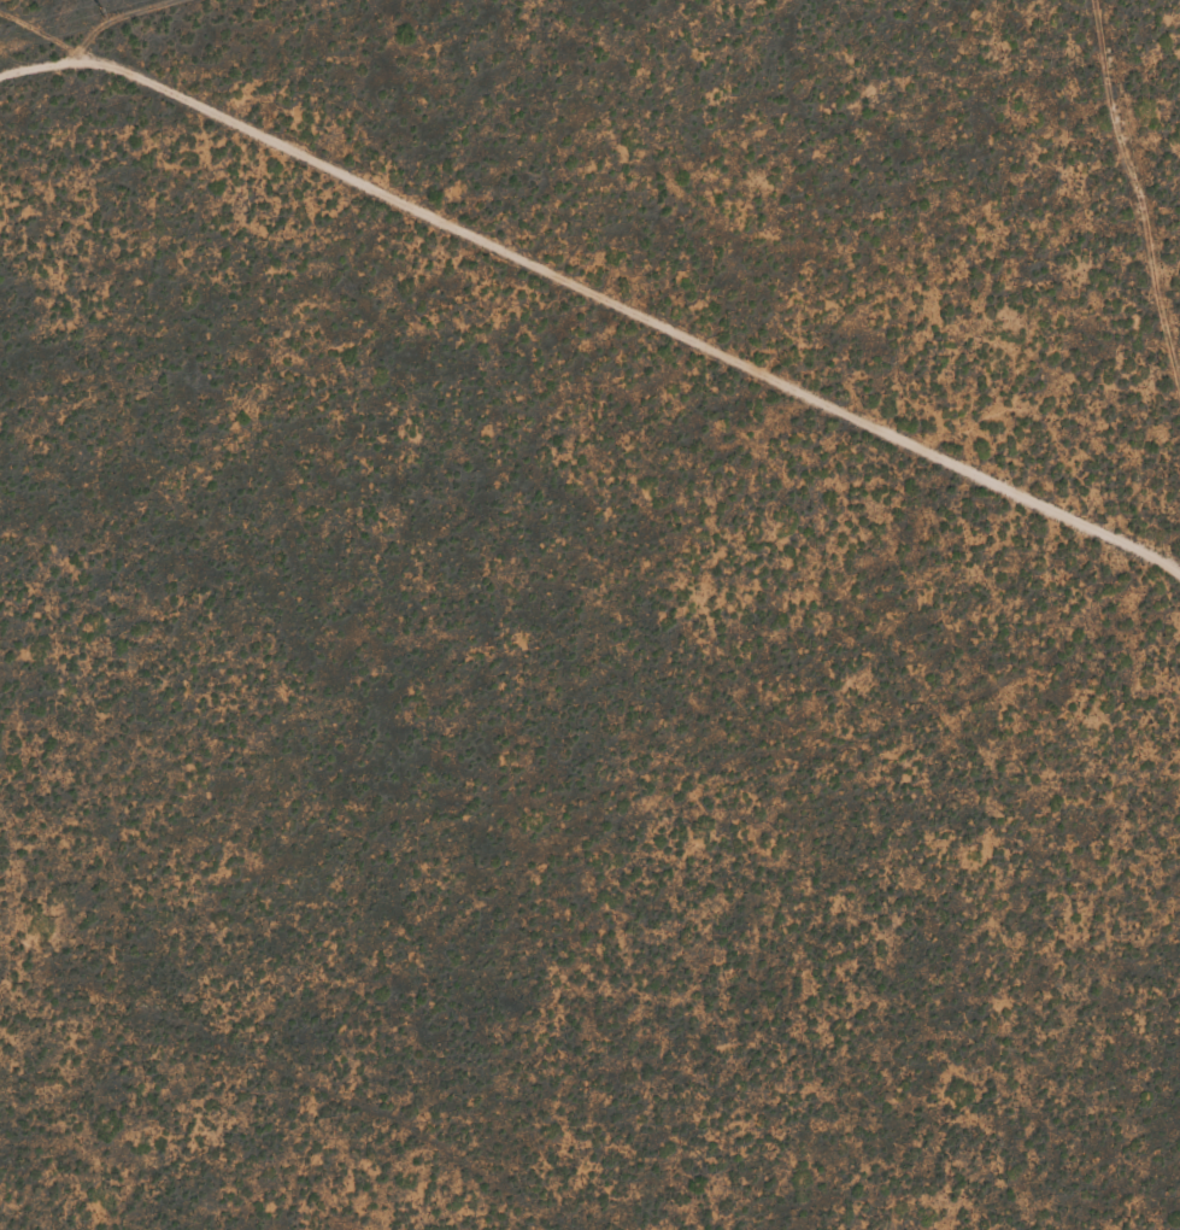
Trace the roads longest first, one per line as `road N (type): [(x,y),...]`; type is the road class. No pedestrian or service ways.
road 1 (track): [(0,182),(1179,722)]
road 2 (track): [(1144,0),(1168,212),(1179,235)]

